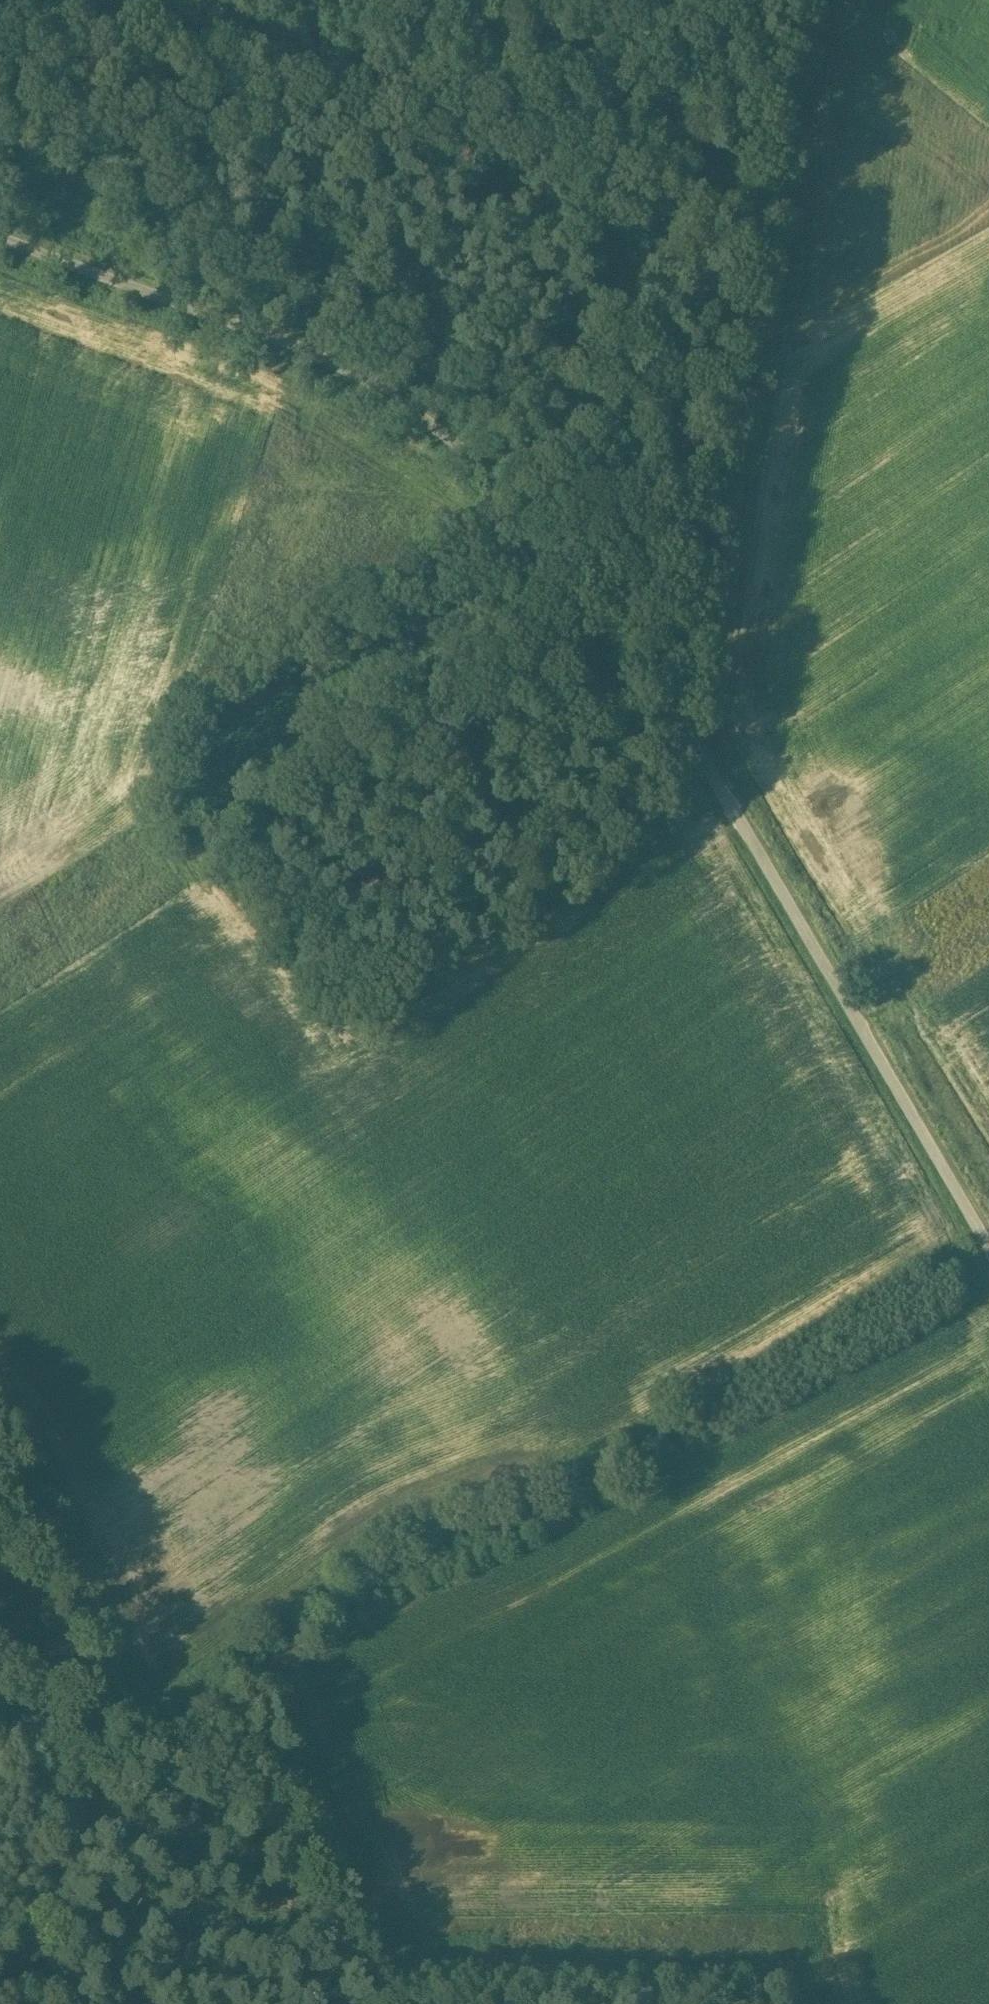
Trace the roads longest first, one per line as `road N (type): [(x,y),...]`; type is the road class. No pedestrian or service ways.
road 1 (unclassified): [(0,242),(321,354),(430,425),(535,520),(690,746),(988,1249)]

